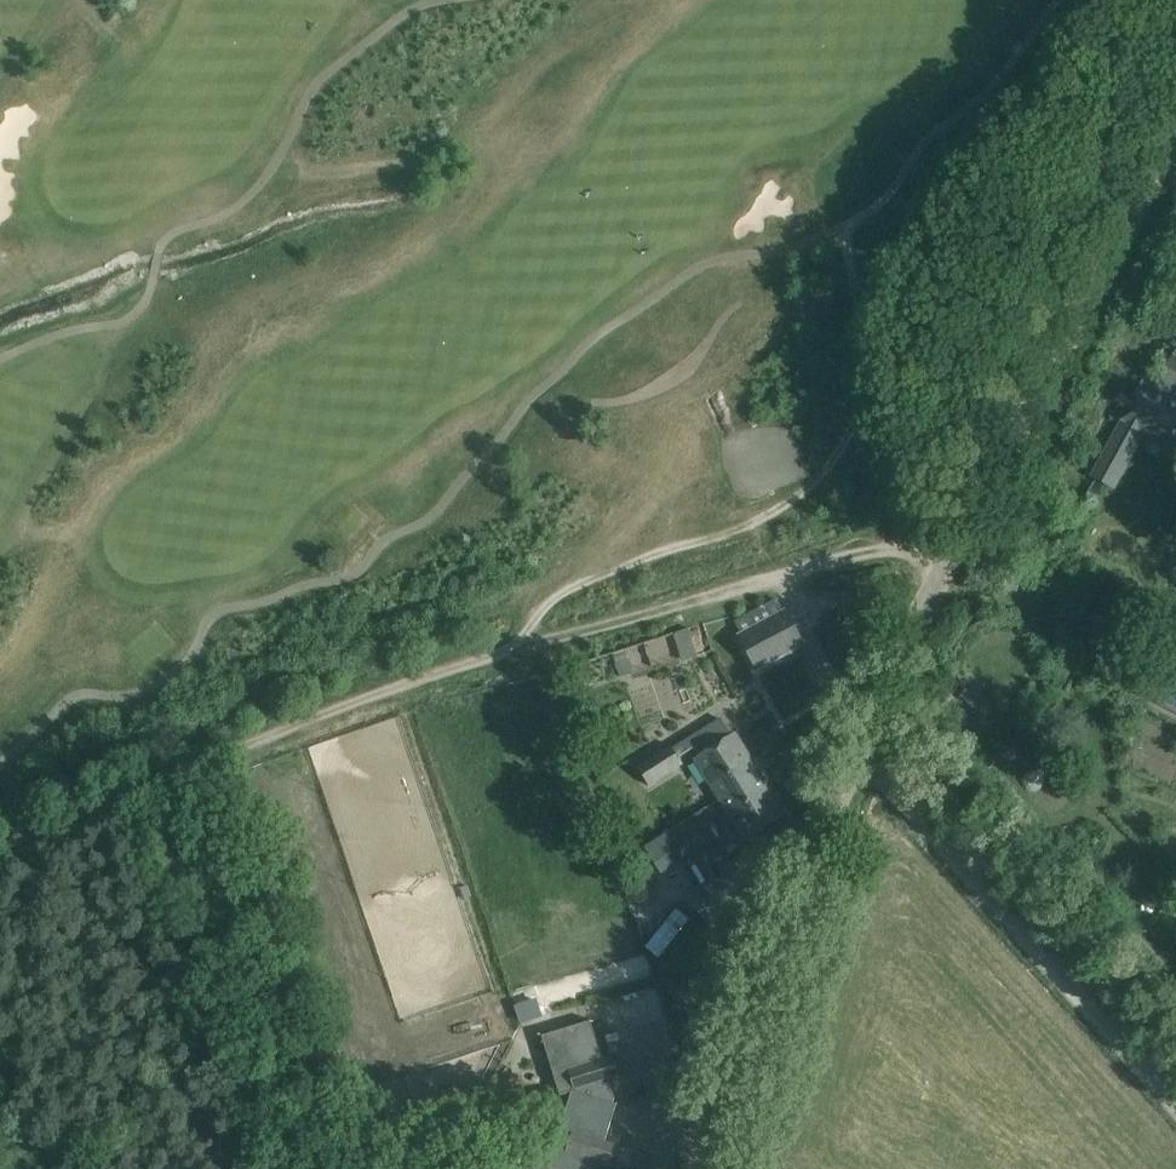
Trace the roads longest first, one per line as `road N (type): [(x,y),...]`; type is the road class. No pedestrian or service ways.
road 1 (unclassified): [(857,745),(1175,132)]
road 2 (unclassified): [(1175,1101),(857,745)]
road 3 (unclassified): [(709,1168),(857,745)]

